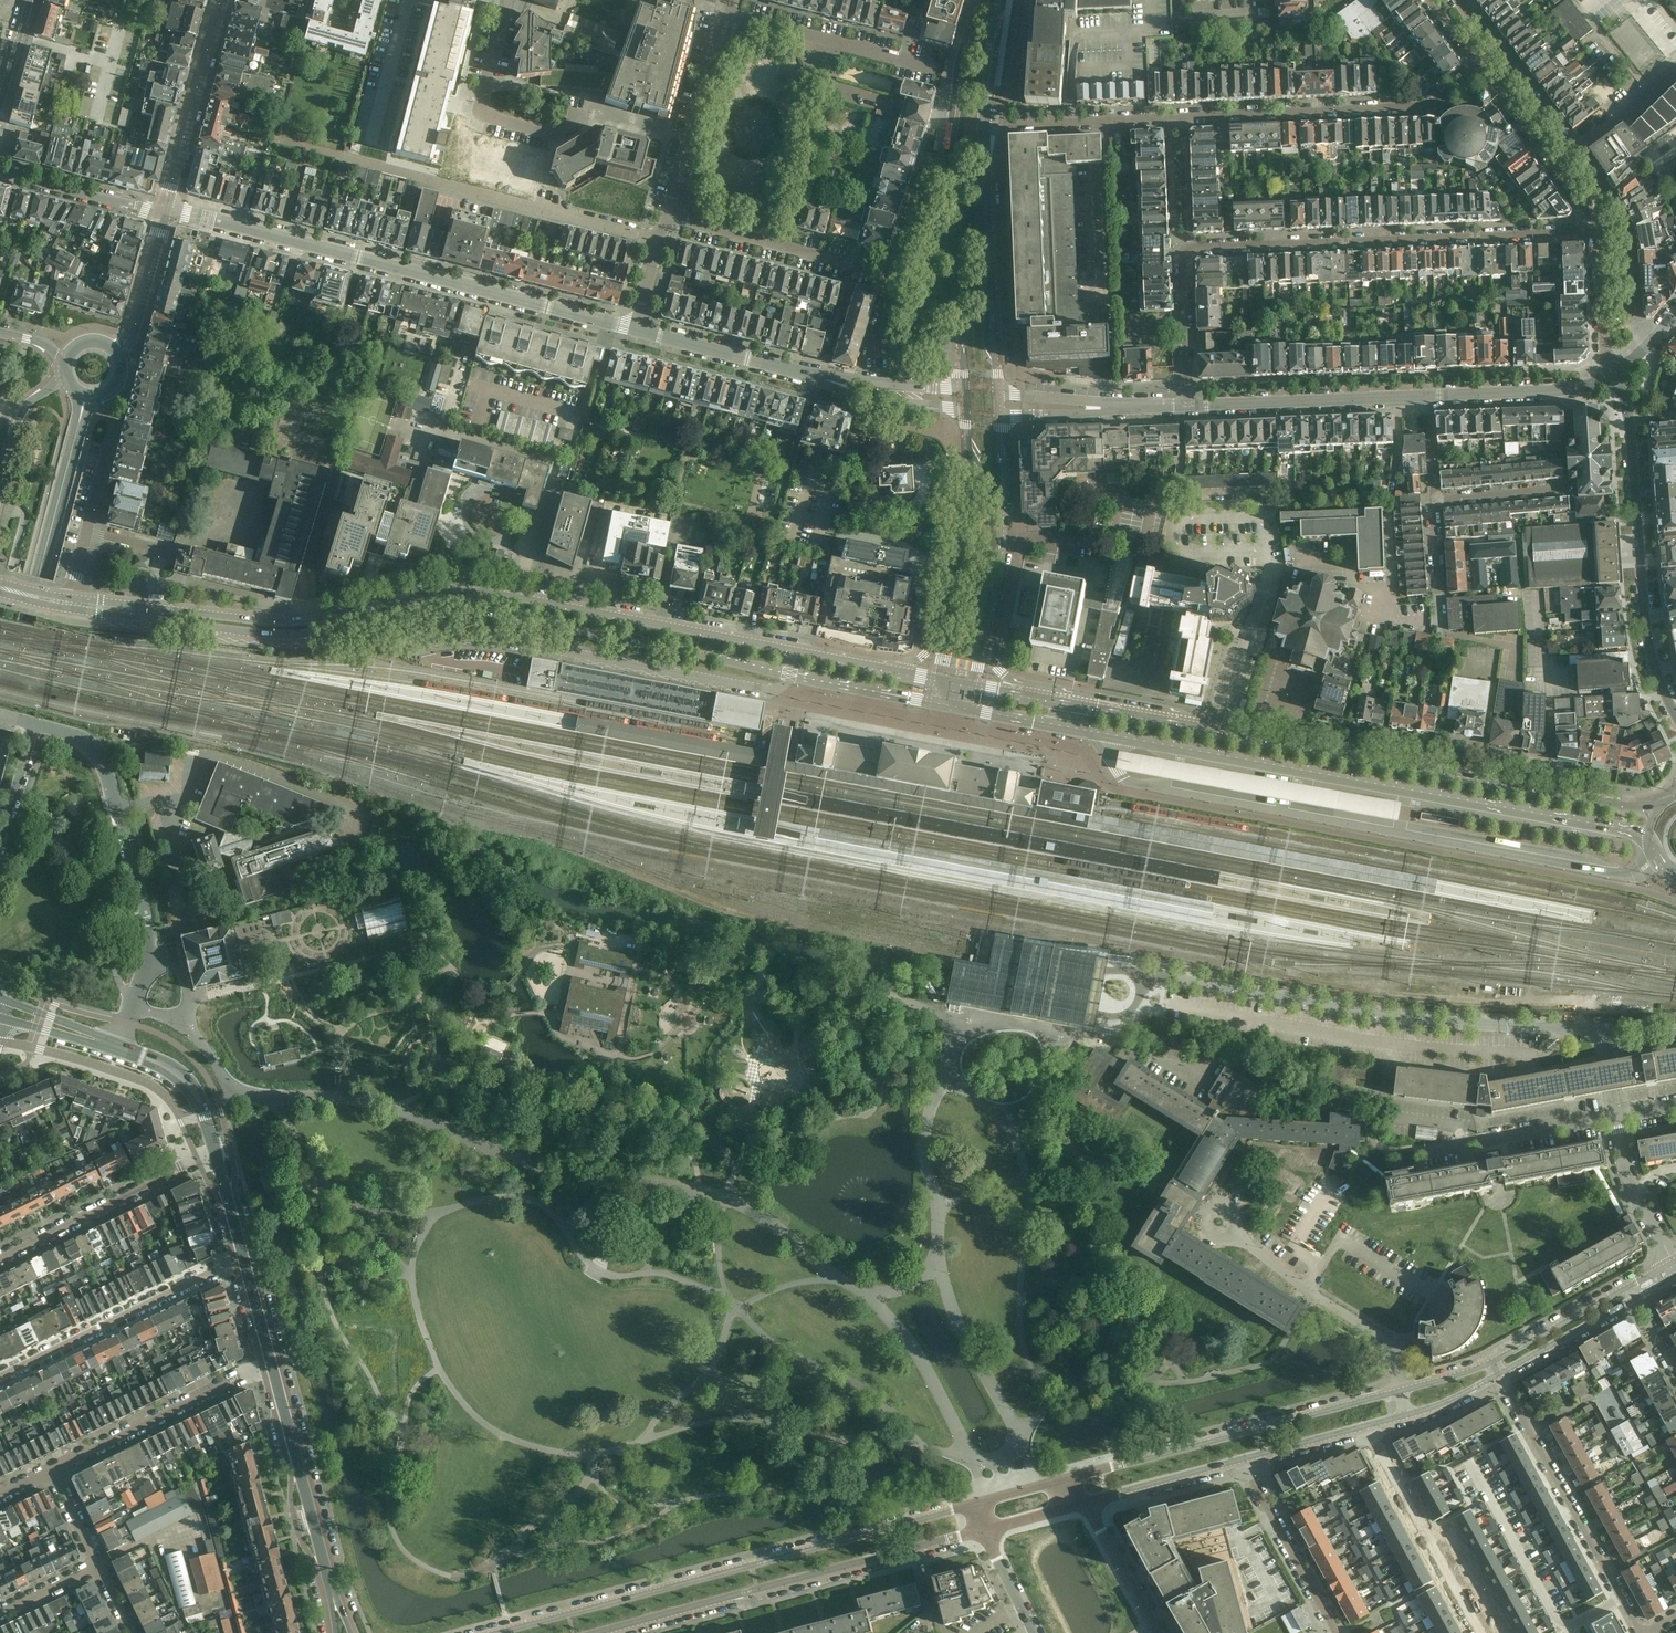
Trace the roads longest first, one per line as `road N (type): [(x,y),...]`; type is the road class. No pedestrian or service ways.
road 1 (secondary): [(972,712),(1649,836)]
road 2 (secondary): [(1657,812),(1046,702)]
road 3 (residential): [(1189,406),(1183,248),(1599,231)]
road 4 (tertiary): [(975,1506),(499,1632)]
road 5 (unclassified): [(634,330),(167,211)]
road 6 (residential): [(1602,1047),(1584,1029),(1413,1020),(1150,975)]
road 7 (tertiary): [(1494,1362),(1063,1483)]
road 8 (tertiary): [(602,1632),(982,1529)]
road 9 (tertiary): [(981,0),(953,125),(966,386)]
road 10 (secondary): [(794,654),(520,597),(416,602)]
road 11 (secondary): [(418,613),(517,620),(791,675)]
road 12 (residential): [(425,638),(479,636),(773,691),(791,675)]
road 13 (unclassified): [(120,1048),(147,933),(133,857),(95,752),(35,728)]
road 14 (residential): [(1616,374),(1632,423),(1648,647),(1675,716)]
road 15 (secondary): [(0,723),(86,396)]
road 16 (residential): [(657,241),(346,157)]
road 17 (residential): [(1481,70),(1429,105),(1179,117)]
road 18 (residential): [(1499,1372),(1641,1632)]
road 19 (secondary): [(67,611),(274,637),(340,627)]
road 20 (tertiary): [(1240,1459),(1439,1405),(1499,1372)]
road 21 (residential): [(338,614),(284,622),(70,593)]
road 22 (tertiary): [(996,388),(984,125)]
road 23 (unclassified): [(886,393),(634,330)]
road 24 (residential): [(218,1268),(0,1379)]
road 25 (residential): [(53,1470),(272,1367)]
road 26 (tertiary): [(333,1600),(272,1367)]
road 27 (residential): [(0,1259),(216,1154)]
road 28 (unclassified): [(1189,406),(1428,397)]
road 29 (residential): [(584,117),(557,135),(487,117),(480,106),(506,5)]
road 30 (tertiary): [(981,635),(998,561),(997,415)]
road 31 (tertiary): [(167,211),(224,0)]
road 32 (residential): [(667,217),(722,13)]
road 33 (residential): [(787,248),(841,44)]
road 34 (tertiary): [(967,413),(973,486),(949,620)]
road 35 (residential): [(1240,1459),(1335,1632)]
road 36 (residential): [(1572,153),(1457,0)]
road 37 (unclassified): [(1428,397),(1566,390),(1616,374)]
road 38 (residential): [(1164,118),(984,125)]
road 39 (residential): [(167,211),(0,175)]
road 40 (tertiary): [(1086,1502),(1240,1459)]
road 41 (residential): [(1673,1261),(1625,1169),(1615,1116)]
road 42 (secondary): [(791,675),(944,706)]
road 43 (tertiary): [(216,1154),(193,1089),(177,1073),(120,1048)]
road 44 (tertiary): [(1499,1372),(1634,1299)]
road 45 (tertiary): [(117,354),(137,324),(167,211)]
road 46 (tertiary): [(1627,1287),(1494,1362)]
road 47 (residential): [(1157,1632),(1086,1502)]
road 48 (residential): [(1616,374),(1604,346),(1599,231)]
road 49 (secondary): [(67,379),(20,419),(0,490)]
road 50 (residential): [(1572,153),(1675,65)]
road 51 (residential): [(1567,488),(1434,501)]
road 52 (unclassified): [(0,853),(35,728)]
road 53 (tertiary): [(984,125),(998,0)]
road 54 (residential): [(787,248),(667,217)]
road 55 (residential): [(841,44),(722,13)]
road 56 (residential): [(1481,70),(1555,166)]

